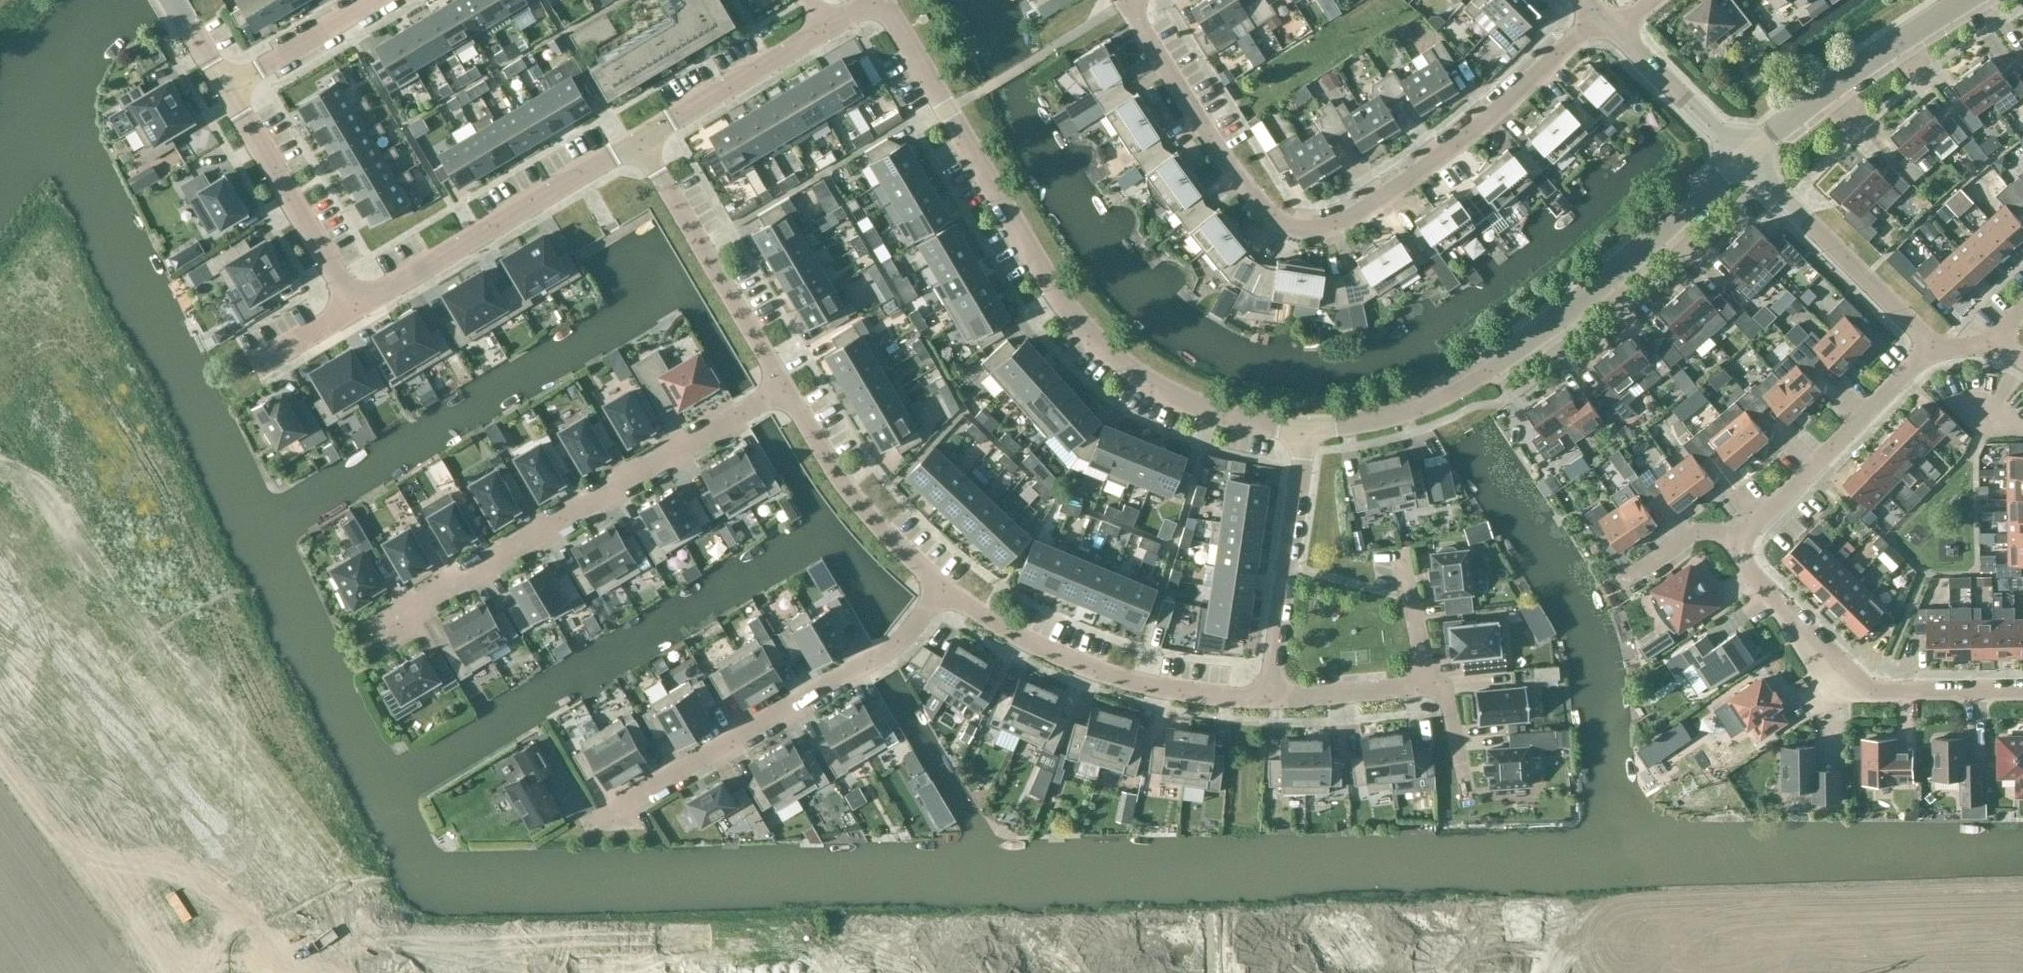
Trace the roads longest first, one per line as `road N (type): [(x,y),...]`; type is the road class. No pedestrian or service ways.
road 1 (residential): [(824,36),(880,4),(1070,320),(1133,378),(1210,417),(1306,432)]
road 2 (residential): [(1611,31),(1341,234),(1286,228),(1214,147),(1130,13),(1143,0)]
road 3 (residential): [(1306,432),(1356,428),(1490,372),(1614,280),(1745,159)]
road 4 (residential): [(387,621),(790,386)]
road 5 (residential): [(594,820),(894,646),(944,591)]
road 6 (residential): [(2022,689),(1878,696),(1728,531)]
road 7 (residential): [(944,591),(1008,634),(1086,662),(1177,690),(1268,699)]
road 8 (residential): [(357,307),(645,139)]
road 9 (residential): [(645,139),(790,386)]
road 10 (residential): [(1728,531),(1931,351)]
road 11 (residential): [(1306,432),(1268,699)]
road 12 (residential): [(1931,351),(1745,159)]
road 13 (residential): [(1745,159),(1860,65),(1958,0)]
road 14 (residential): [(790,386),(864,501),(944,591)]
road 15 (residential): [(357,307),(228,87)]
road 16 (residential): [(645,139),(824,36)]
road 17 (residential): [(1745,159),(1611,31)]
road 18 (residential): [(228,87),(375,0)]
road 19 (residential): [(1268,699),(1421,687)]
road 20 (residential): [(1401,562),(1421,687)]

